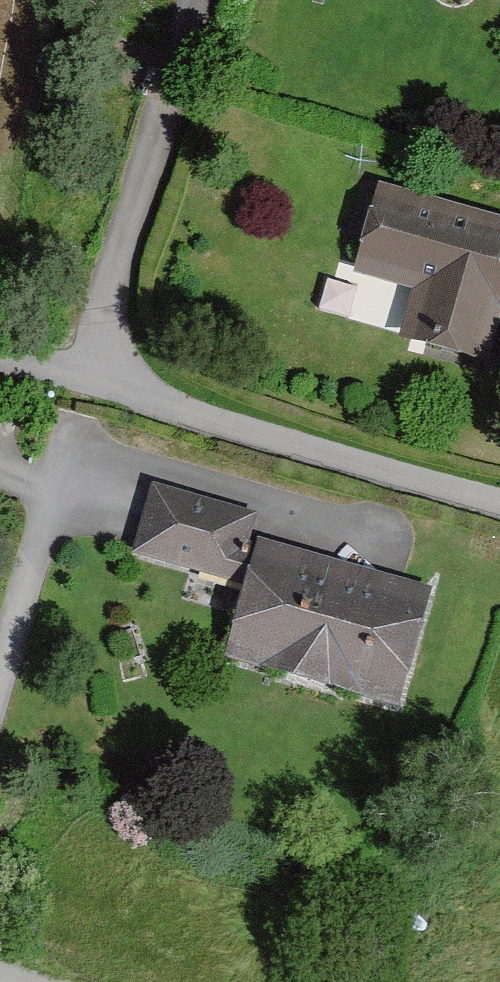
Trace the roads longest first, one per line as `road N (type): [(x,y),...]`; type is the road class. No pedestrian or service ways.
road 1 (residential): [(499,497),(106,381)]
road 2 (residential): [(106,381),(212,0)]
road 3 (residential): [(0,657),(106,381)]

